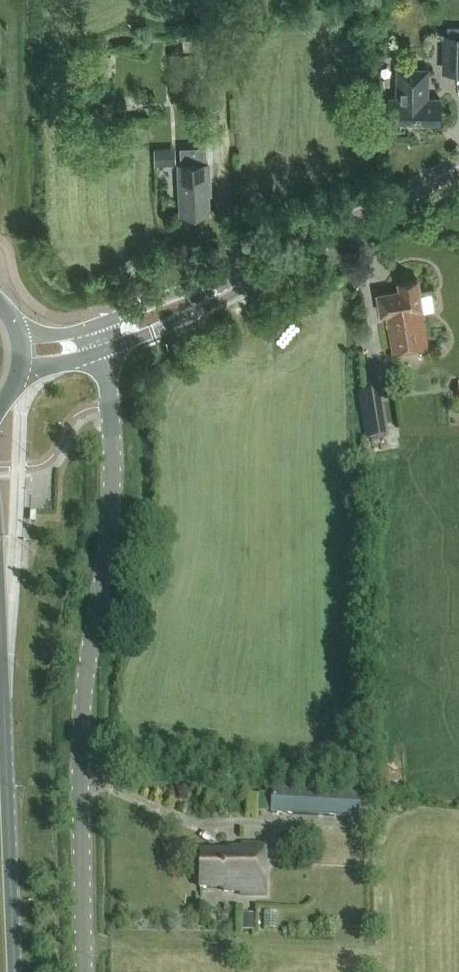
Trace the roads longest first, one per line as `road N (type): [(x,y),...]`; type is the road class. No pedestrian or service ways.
road 1 (unclassified): [(83,971),(87,700),(108,584),(113,492),(104,336)]
road 2 (primary): [(15,971),(0,562)]
road 3 (tertiary): [(104,336),(271,267),(458,166)]

